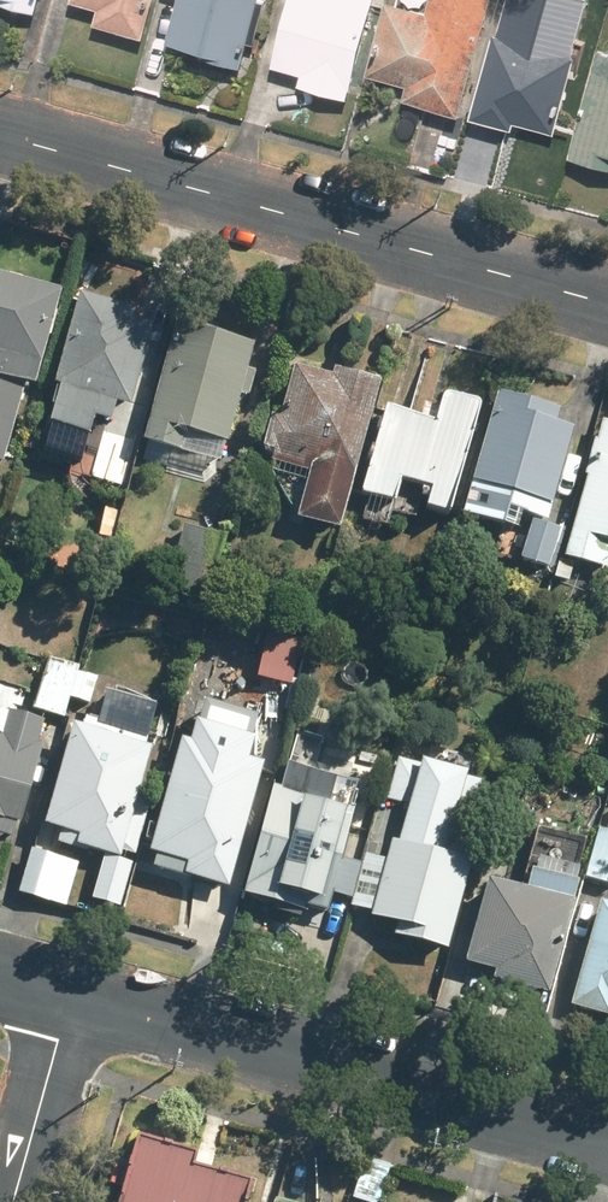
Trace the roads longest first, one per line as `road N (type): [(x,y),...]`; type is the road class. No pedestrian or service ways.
road 1 (residential): [(607,302),(0,132)]
road 2 (residential): [(69,996),(607,1146)]
road 3 (residential): [(14,1201),(69,996)]

